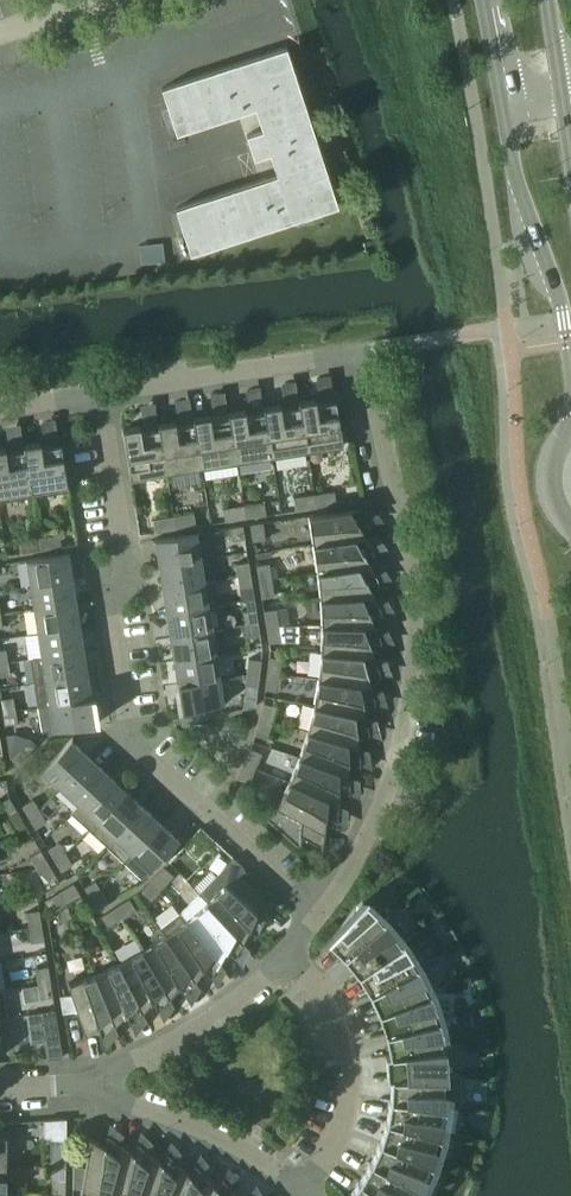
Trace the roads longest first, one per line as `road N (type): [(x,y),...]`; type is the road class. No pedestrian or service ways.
road 1 (residential): [(99,394),(327,360),(353,362),(368,383),(408,592),(404,702),(361,846),(320,915)]
road 2 (residential): [(320,915),(130,736),(111,610),(124,557),(99,394)]
road 3 (secondary): [(504,99),(514,168),(560,300),(570,370)]
road 4 (residential): [(287,954),(331,1005),(351,1050),(350,1108),(305,1191)]
road 5 (residential): [(305,1191),(215,1135),(94,1085)]
road 6 (residential): [(94,1085),(203,1024),(287,954)]

